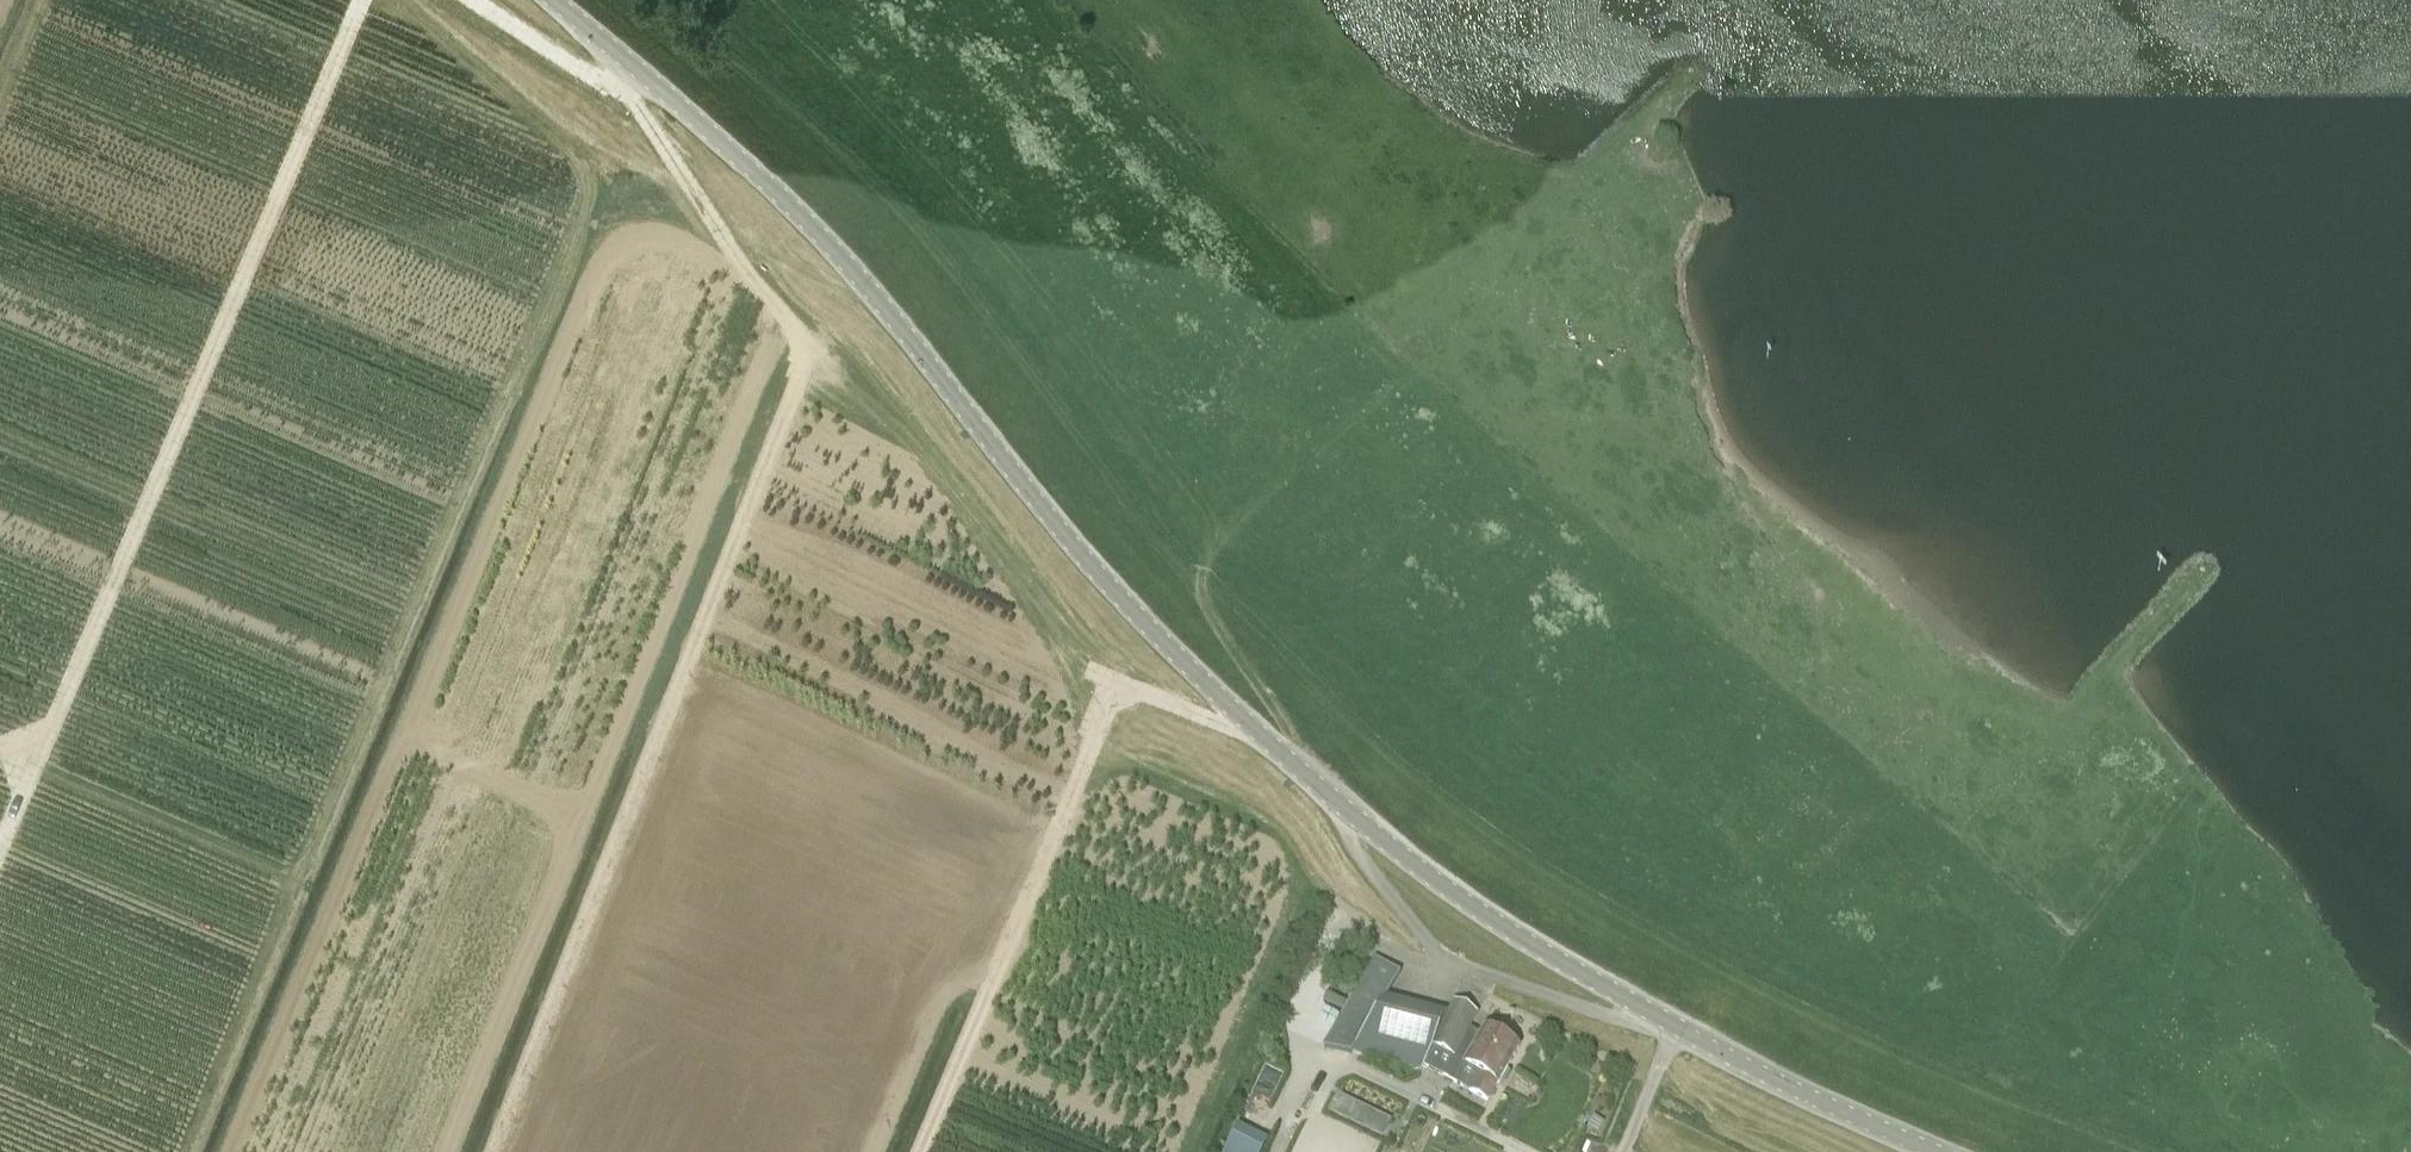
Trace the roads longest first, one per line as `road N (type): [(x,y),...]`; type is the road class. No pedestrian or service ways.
road 1 (unclassified): [(1954,1151),(1610,993),(1321,790),(1163,642),(1030,488),(931,356),(816,229),(559,0)]
road 2 (track): [(1530,1151),(1318,1054),(1274,1151)]
road 3 (track): [(1681,1031),(1622,1151)]

